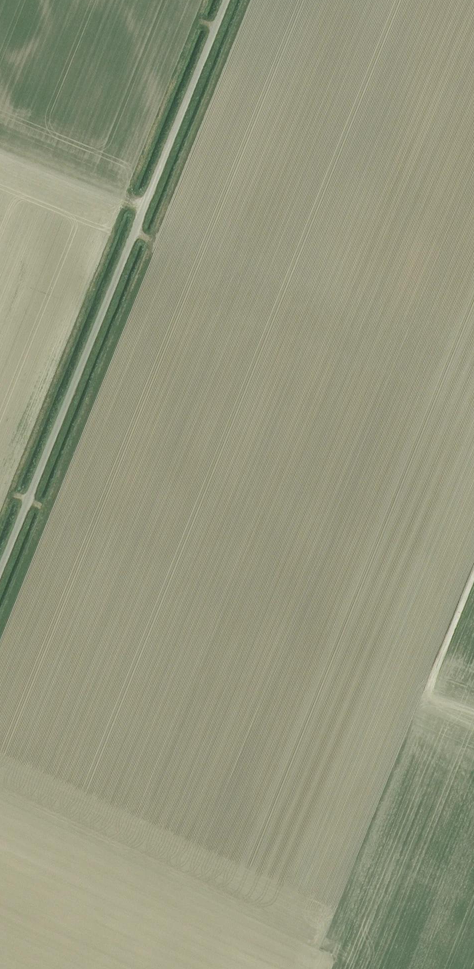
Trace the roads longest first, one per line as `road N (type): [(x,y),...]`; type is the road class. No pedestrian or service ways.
road 1 (unclassified): [(0,565),(224,0)]

